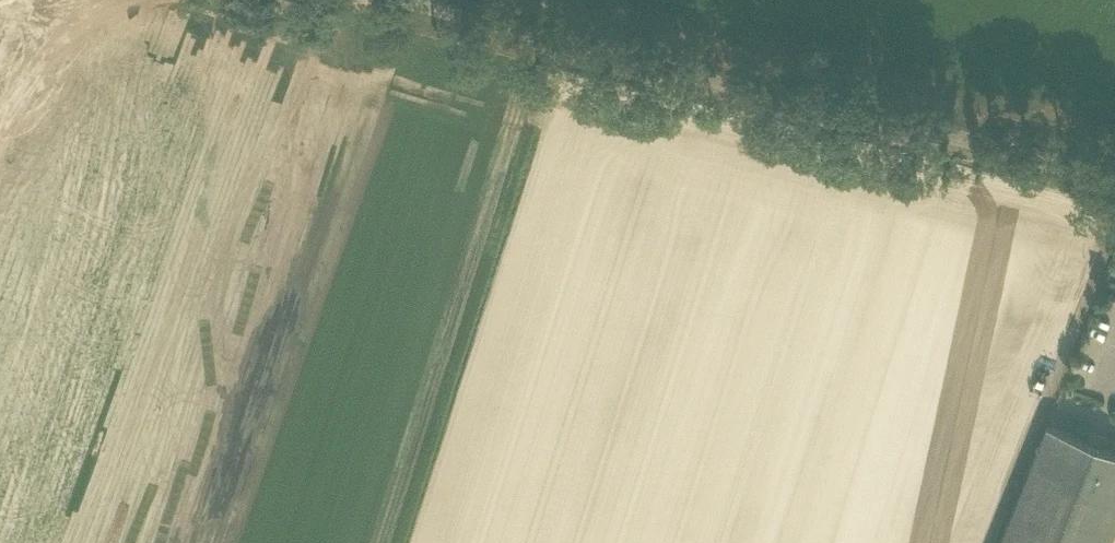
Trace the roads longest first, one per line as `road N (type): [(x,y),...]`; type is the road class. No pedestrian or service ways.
road 1 (unclassified): [(1114,171),(400,0)]

